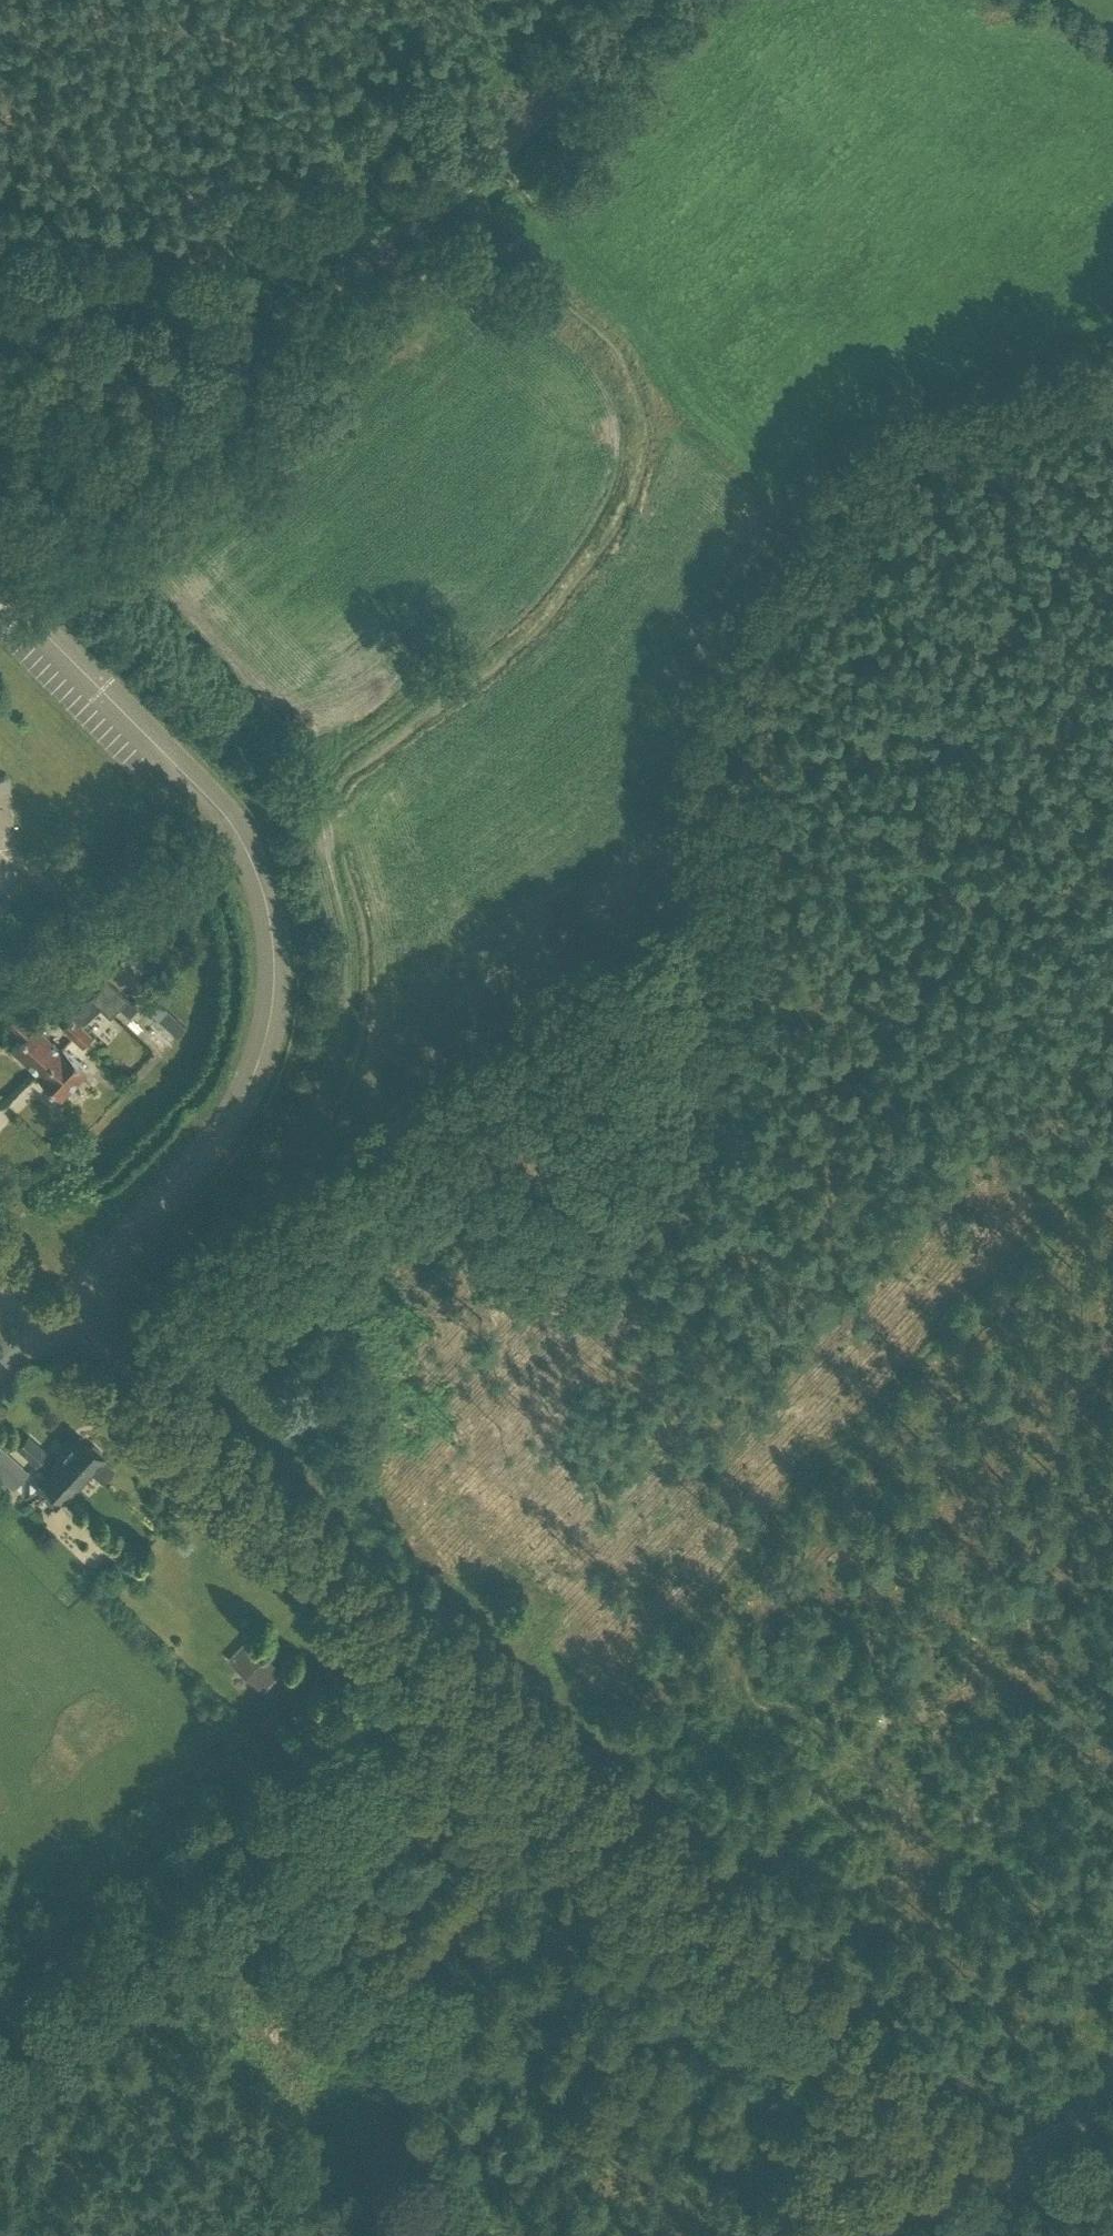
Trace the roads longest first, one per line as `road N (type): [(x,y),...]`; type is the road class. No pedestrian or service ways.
road 1 (track): [(549,1712),(1112,1115)]
road 2 (unclassified): [(0,262),(206,332),(250,338),(282,331),(494,158),(641,0)]
road 3 (track): [(16,2039),(461,1677)]
road 4 (unclassified): [(979,2235),(1112,2073)]

